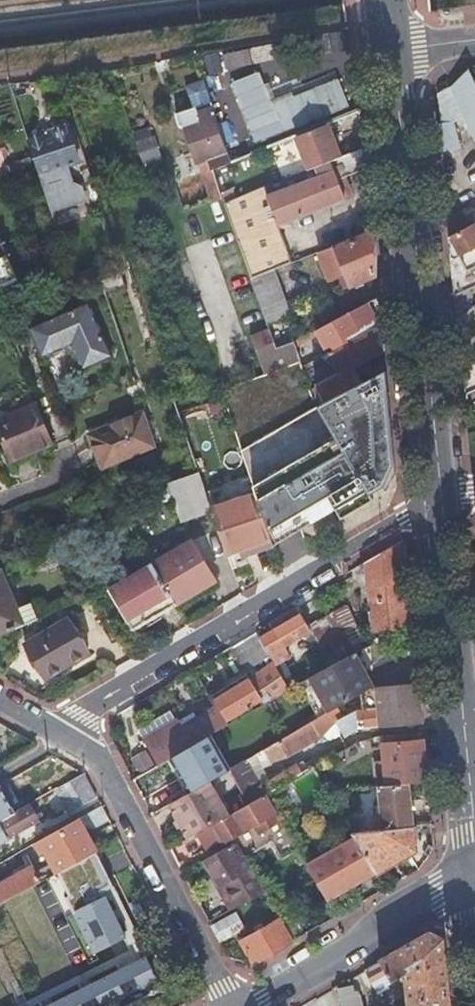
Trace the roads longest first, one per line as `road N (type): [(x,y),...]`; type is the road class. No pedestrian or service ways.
road 1 (residential): [(441,505),(89,703),(57,734)]
road 2 (primary): [(441,505),(474,864)]
road 3 (residential): [(57,734),(90,753),(222,989),(222,1005)]
road 4 (primary): [(419,237),(441,505)]
road 5 (residential): [(246,1005),(474,876)]
road 6 (primary): [(394,40),(419,237)]

